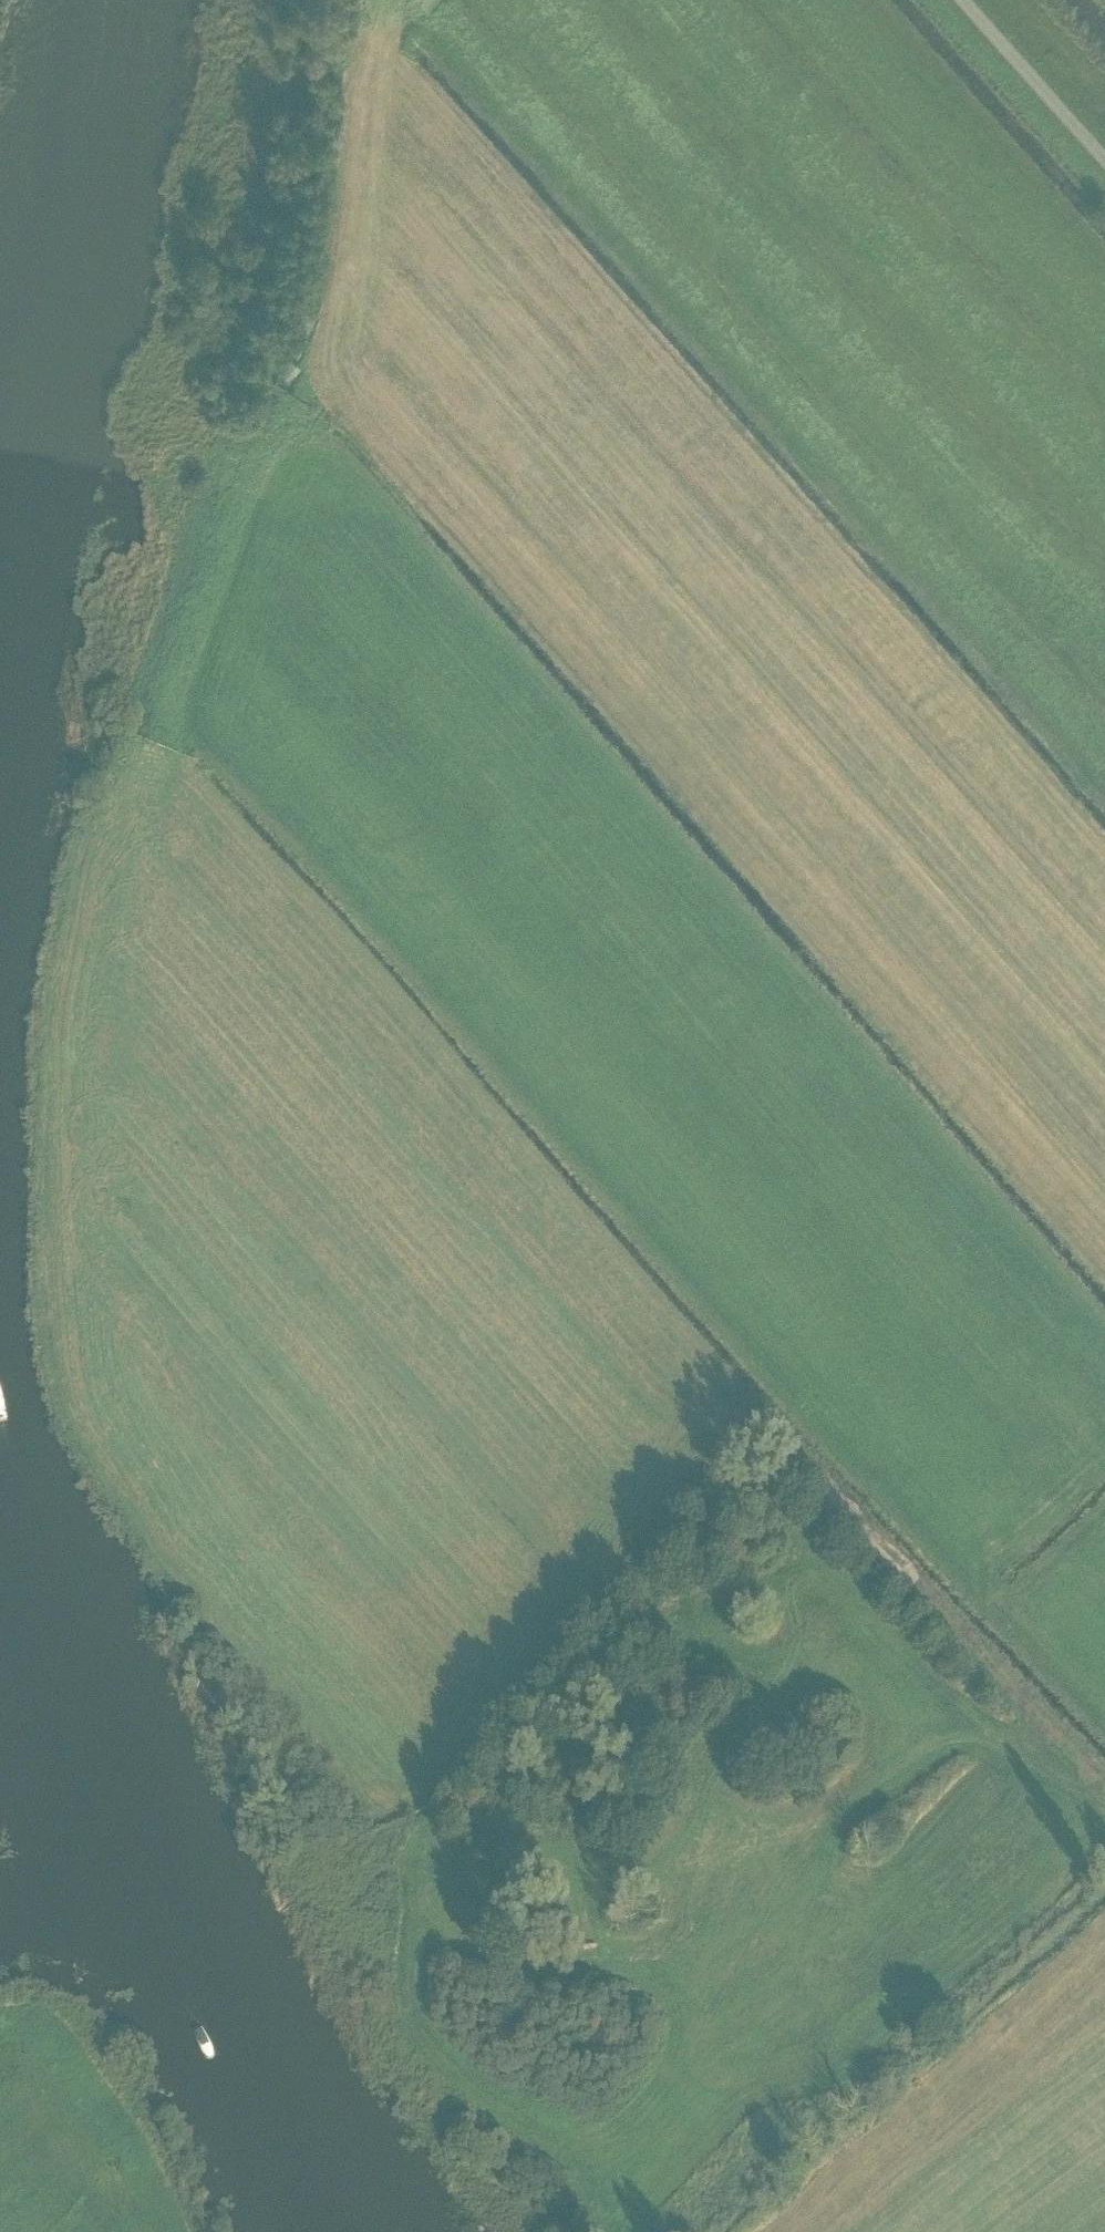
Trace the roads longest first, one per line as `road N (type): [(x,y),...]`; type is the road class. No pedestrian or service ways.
road 1 (track): [(852,1517),(1104,1783)]
road 2 (unclassified): [(1104,159),(963,0)]

